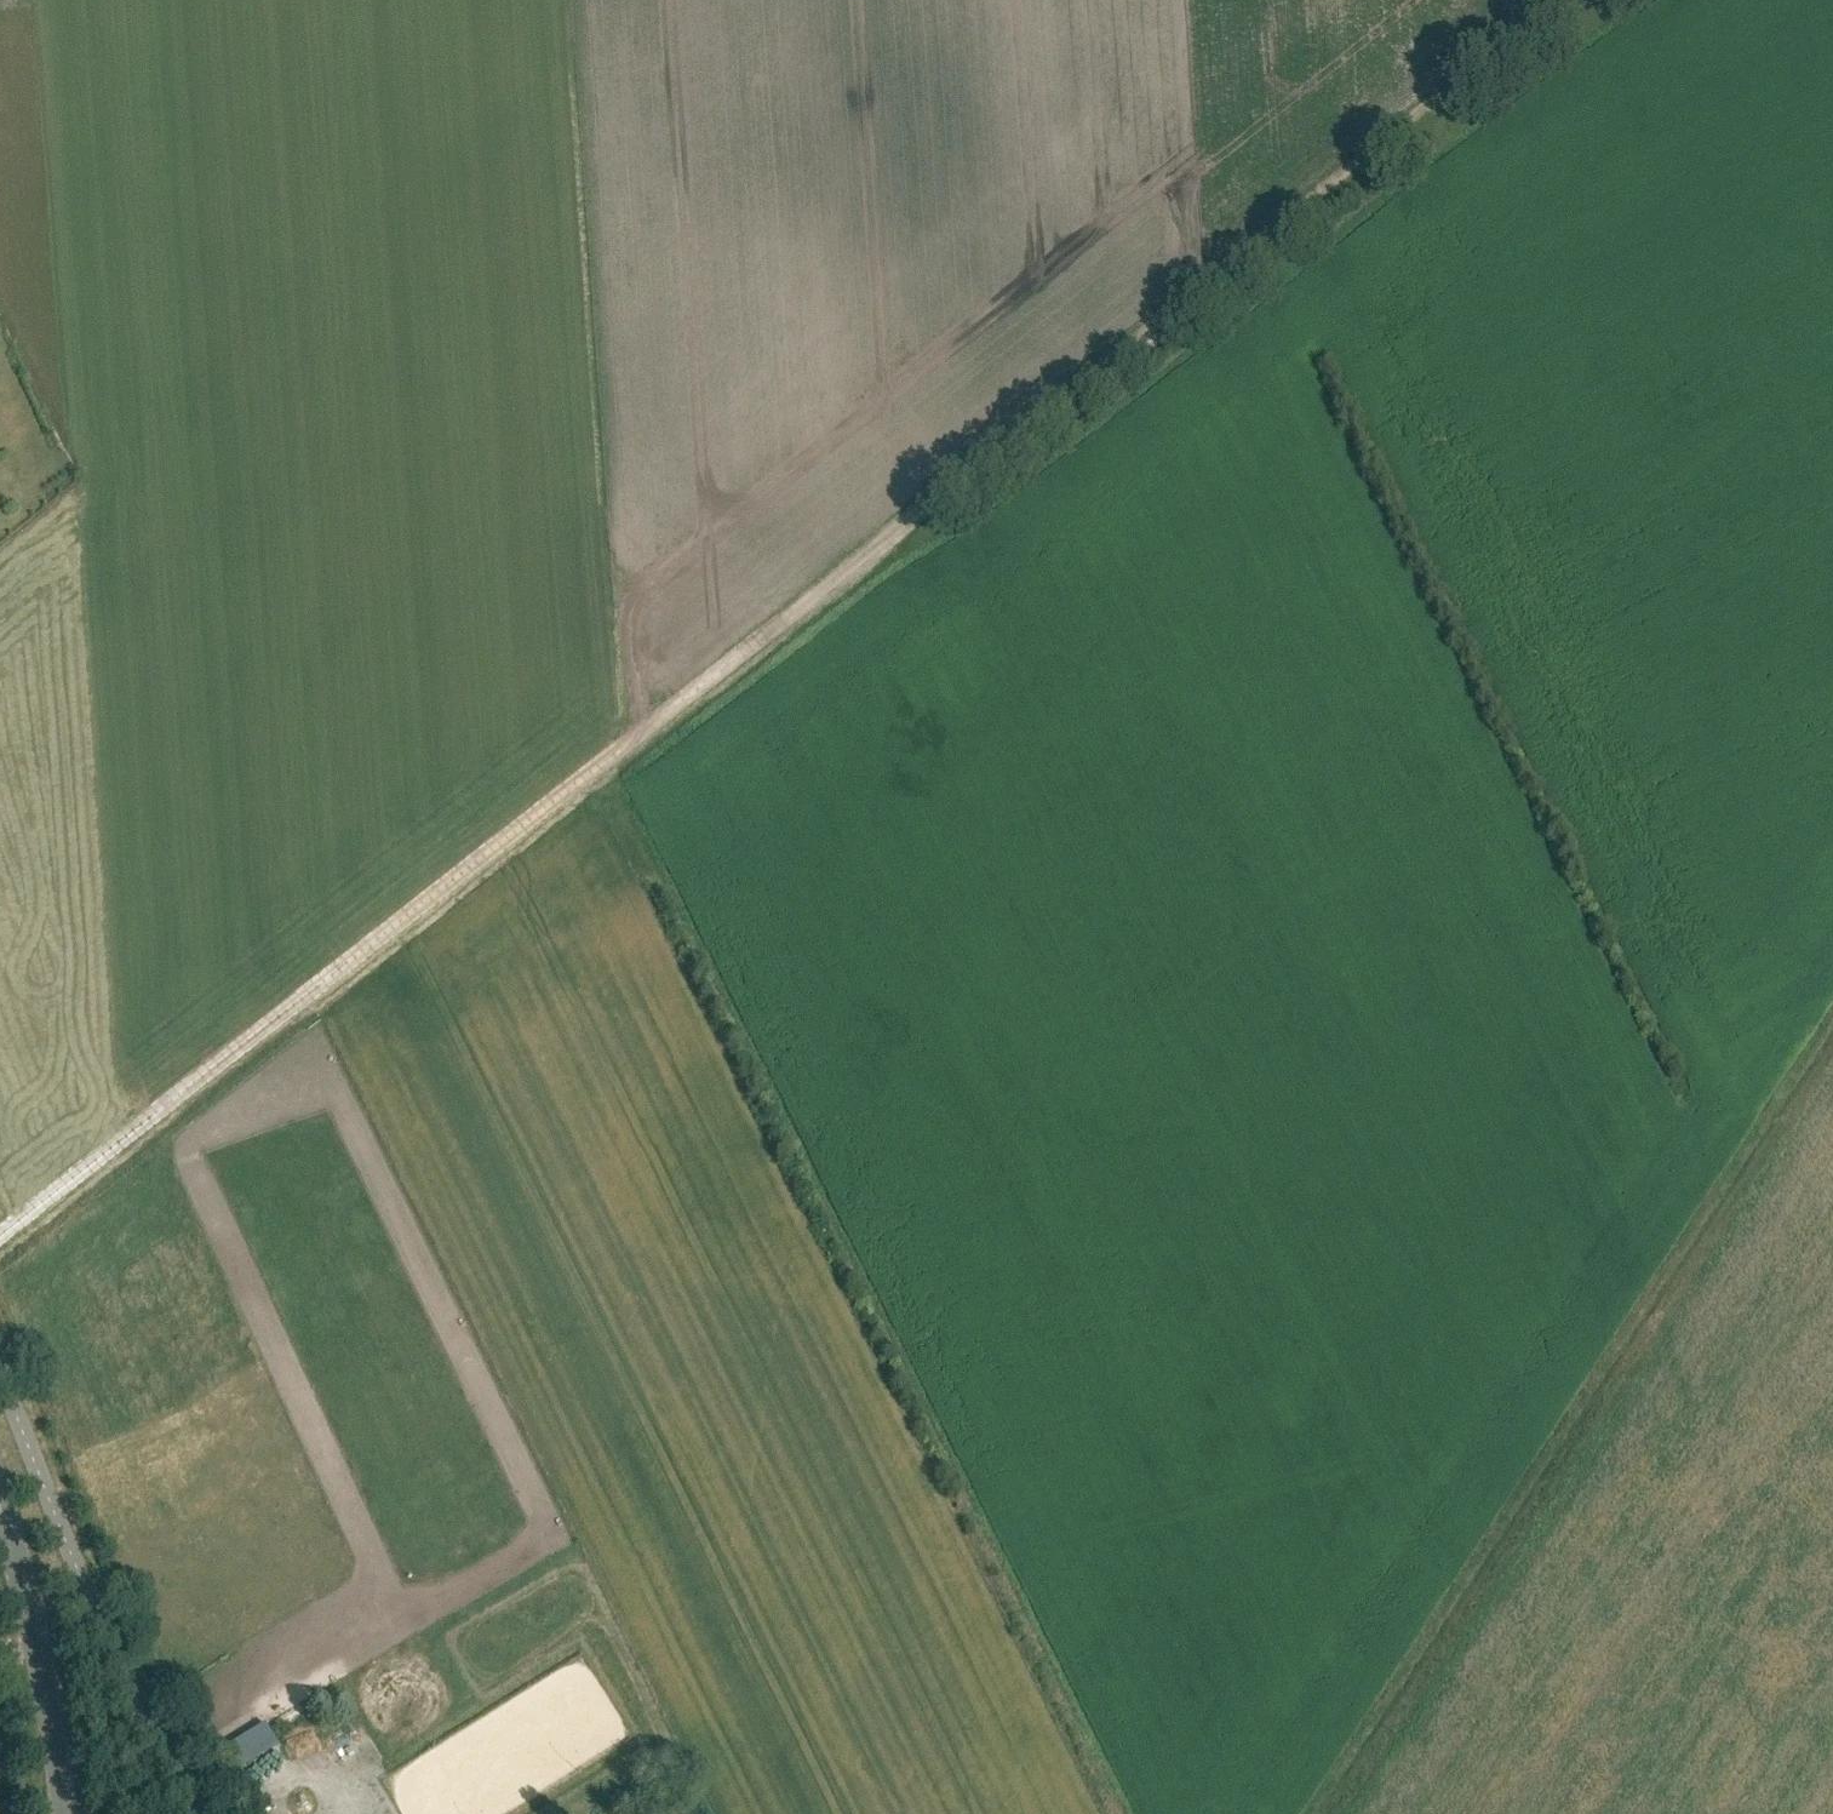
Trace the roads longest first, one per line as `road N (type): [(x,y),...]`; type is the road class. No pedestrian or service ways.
road 1 (track): [(1560,0),(0,1235)]
road 2 (unclassified): [(66,1813),(38,1639),(0,1510)]

